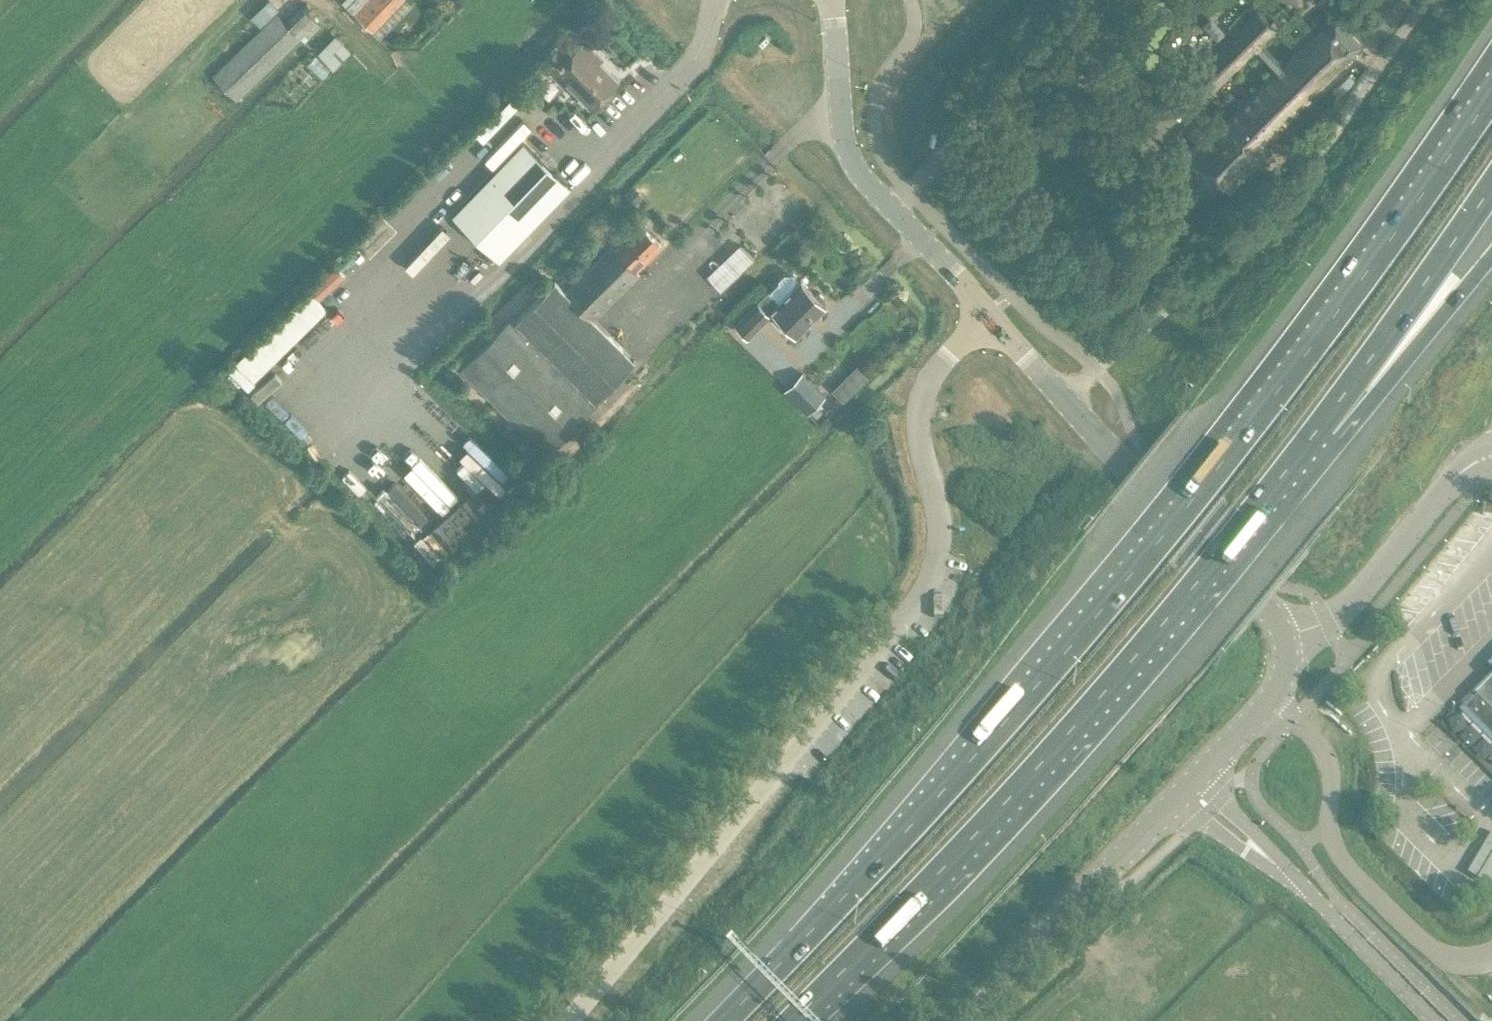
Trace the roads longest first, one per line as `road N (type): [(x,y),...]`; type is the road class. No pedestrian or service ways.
road 1 (motorway): [(1491,97),(1128,580),(987,743),(723,1020)]
road 2 (unclassified): [(568,1020),(926,587),(940,529),(922,445),(923,395),(989,314)]
road 3 (motorway): [(793,1020),(1173,620),(1297,461)]
road 4 (tertiary): [(1270,698),(1286,659),(1279,624),(989,314)]
road 5 (unclassified): [(1270,698),(1329,760),(1329,830),(1341,859),(1433,948),(1471,960),(1491,952)]
road 6 (tertiary): [(989,314),(853,163),(834,0)]
road 7 (motorway): [(1297,461),(1491,189)]
road 8 (unclassified): [(966,1020),(1173,801)]
road 9 (motorway): [(1297,461),(1341,436),(1491,257)]
road 10 (tertiary): [(1299,883),(1437,1020)]
road 11 (tertiary): [(1173,801),(1299,883)]
road 12 (tertiary): [(1299,883),(1199,773)]

